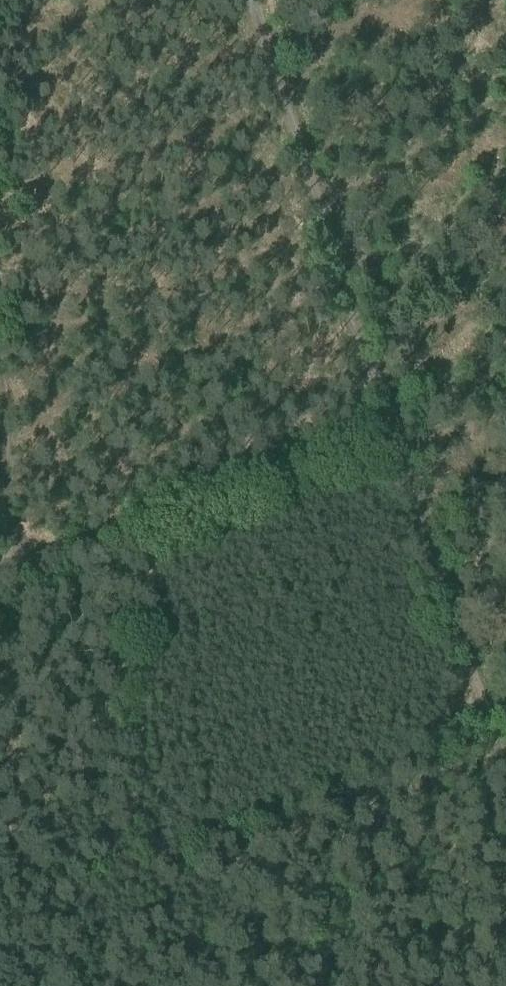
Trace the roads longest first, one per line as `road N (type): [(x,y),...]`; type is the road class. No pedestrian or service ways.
road 1 (track): [(394,429),(254,0)]
road 2 (track): [(394,429),(23,562)]
road 3 (track): [(505,774),(394,429)]
road 4 (track): [(23,562),(2,491),(0,391)]
road 5 (track): [(394,429),(505,386)]

